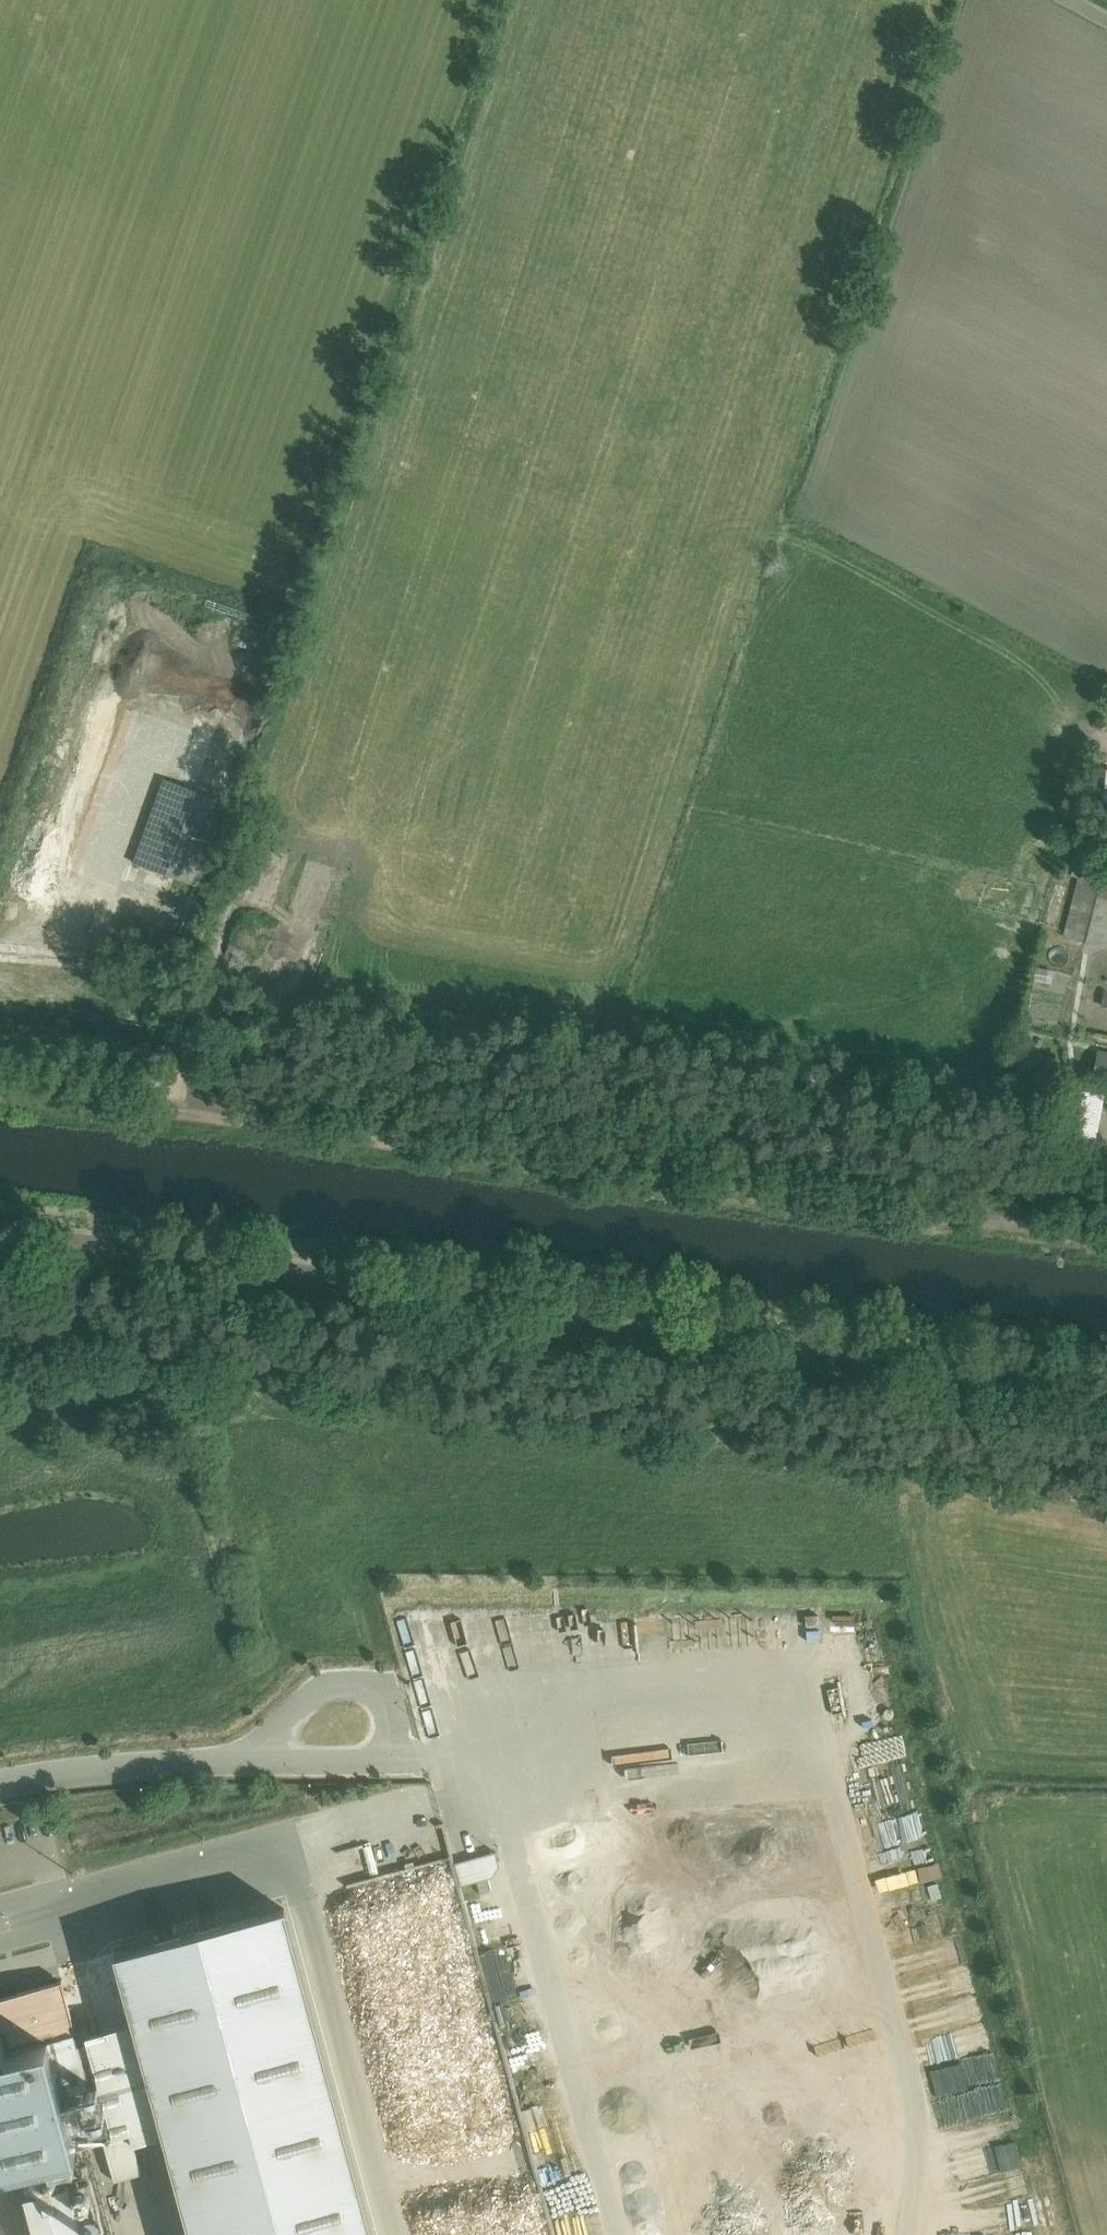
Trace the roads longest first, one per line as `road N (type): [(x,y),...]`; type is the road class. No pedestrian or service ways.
road 1 (track): [(0,1089),(1106,1232)]
road 2 (residential): [(0,1785),(71,1768),(344,1746)]

